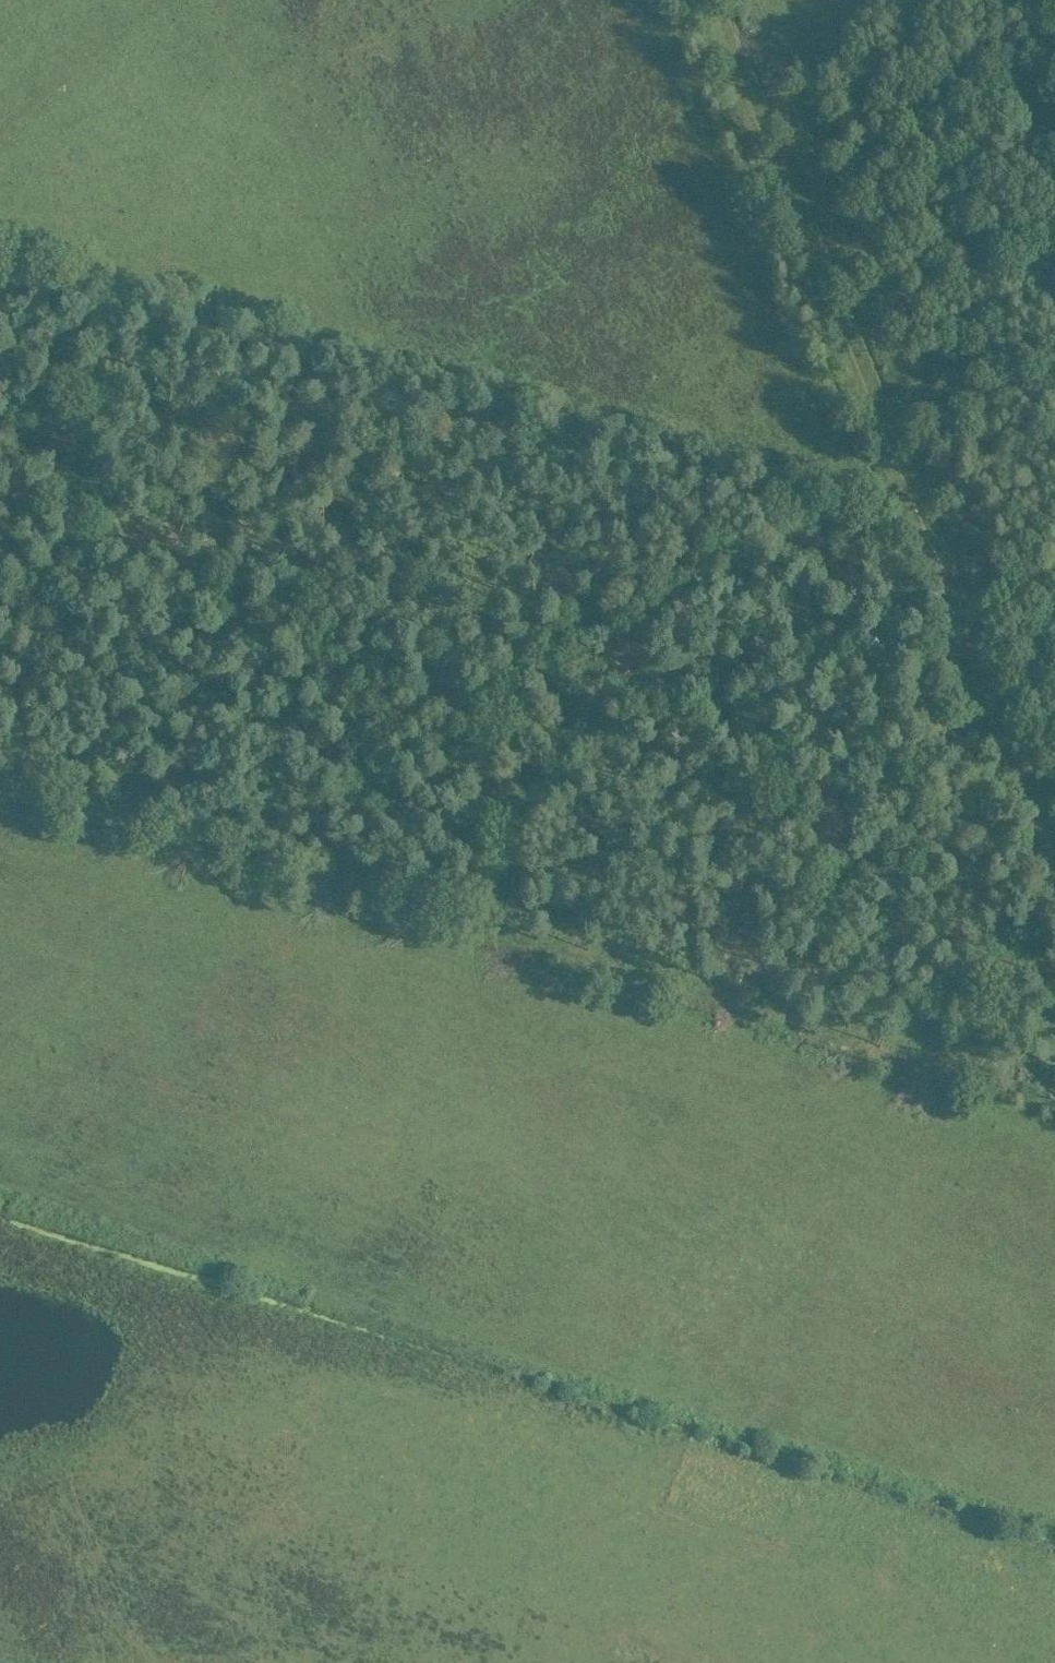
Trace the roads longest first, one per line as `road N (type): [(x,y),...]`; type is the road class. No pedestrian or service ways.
road 1 (track): [(709,0),(1054,869)]

